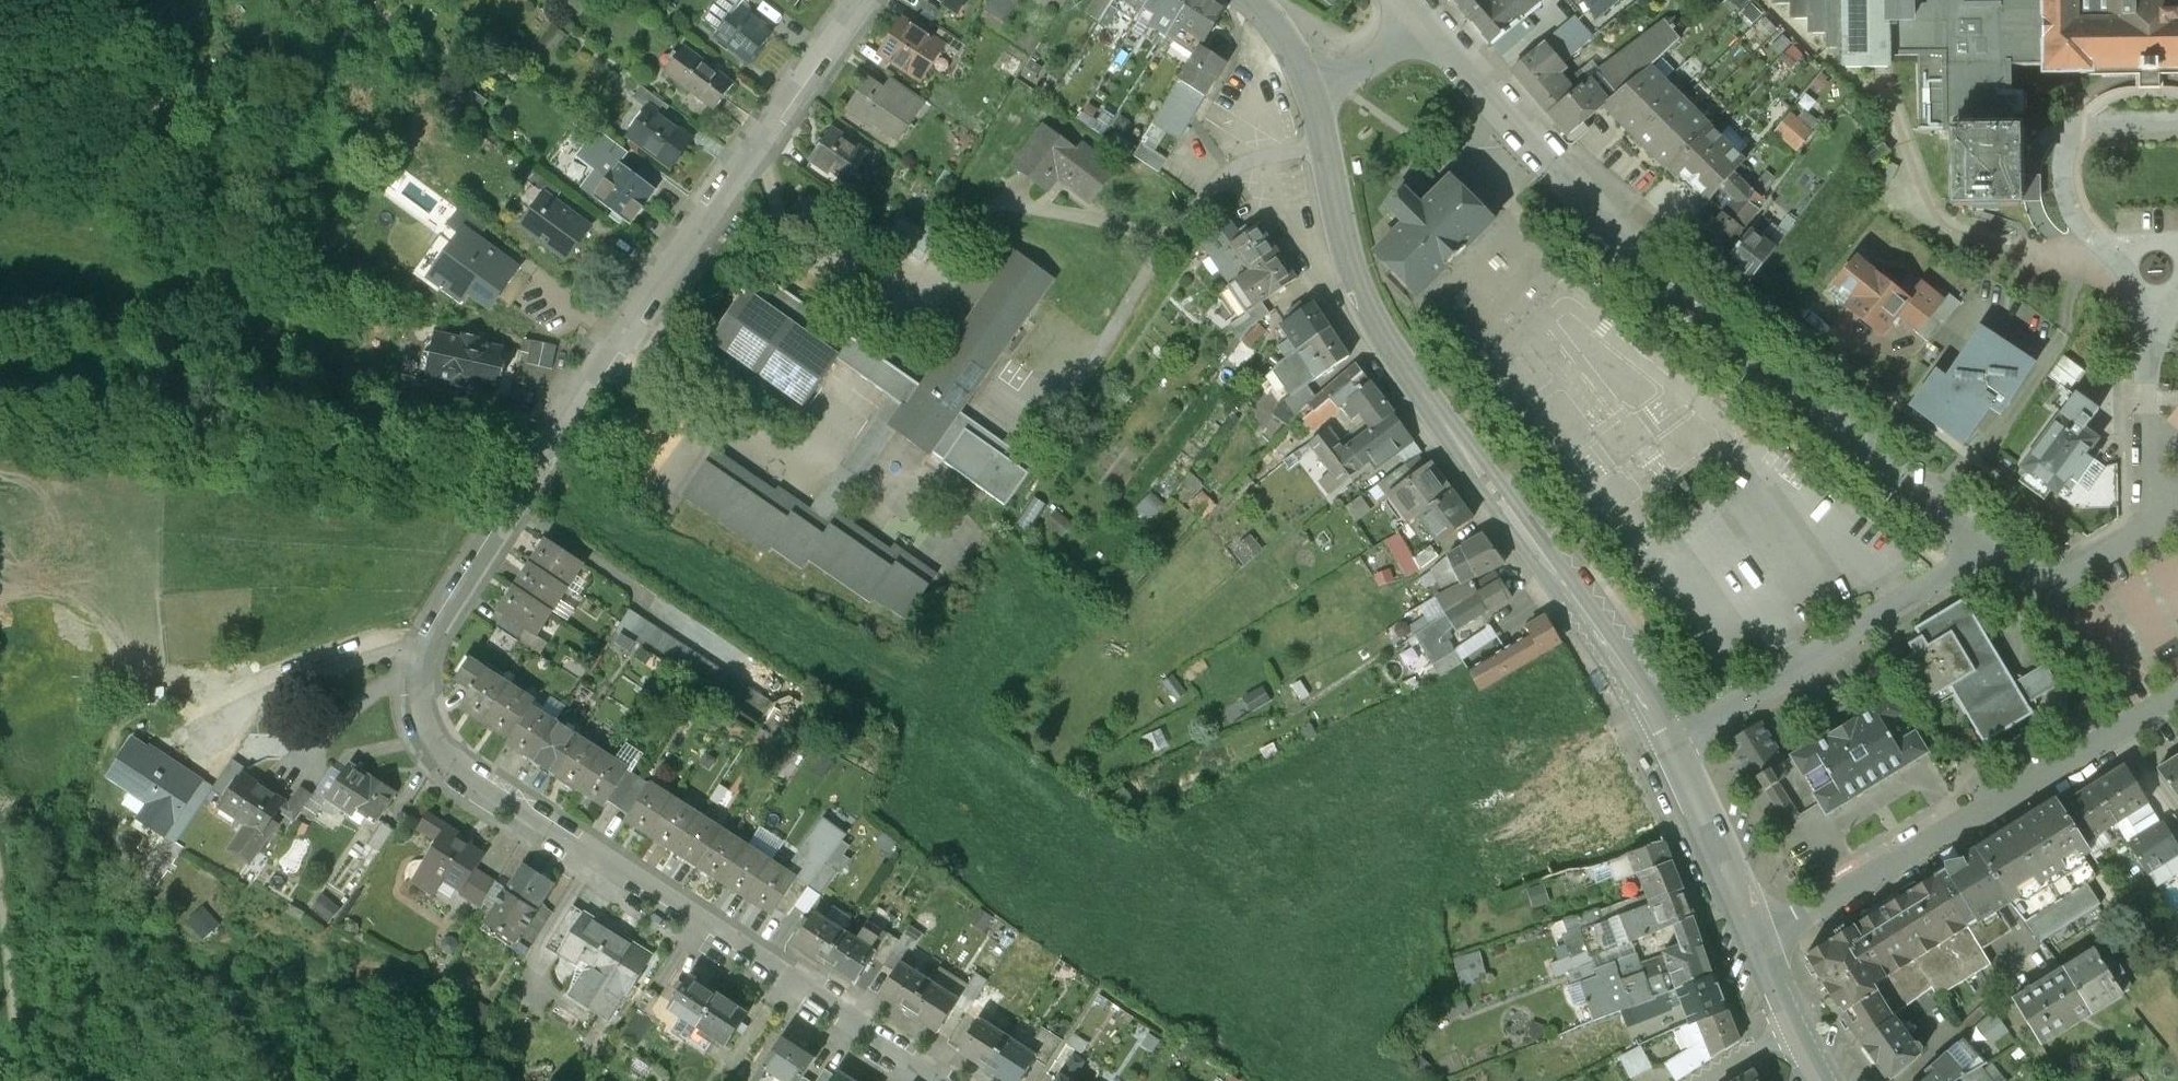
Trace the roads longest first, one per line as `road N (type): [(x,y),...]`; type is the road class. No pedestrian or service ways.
road 1 (residential): [(860,0),(773,111),(464,592),(422,680),(426,716),(458,766),(954,1080)]
road 2 (residential): [(1986,551),(1657,278),(1431,28)]
road 3 (residential): [(1314,90),(1349,245),(1373,305),(1671,745)]
road 4 (residential): [(2177,701),(1761,944)]
road 5 (residential): [(1671,745),(1986,551)]
road 6 (residential): [(1671,745),(1761,944)]
road 7 (residential): [(2168,516),(2061,578),(2034,583),(1986,551)]
road 8 (unclassified): [(1431,28),(1314,90)]

